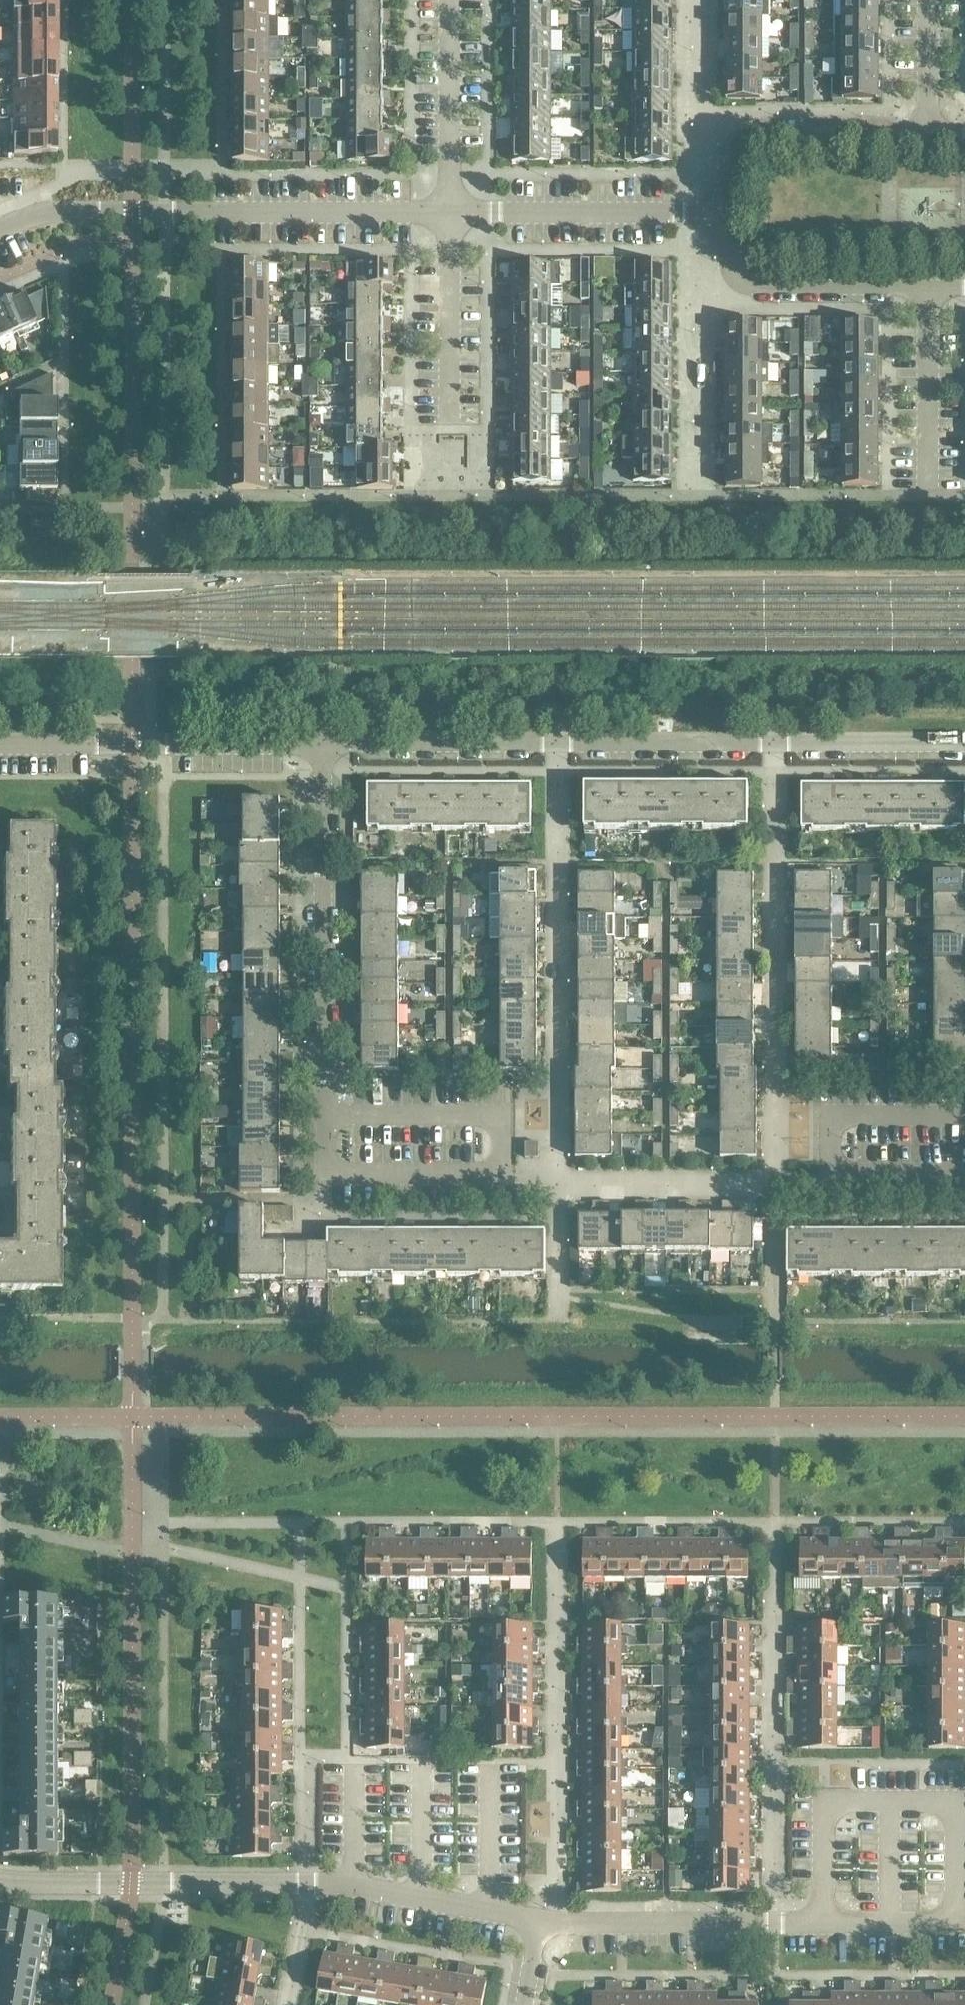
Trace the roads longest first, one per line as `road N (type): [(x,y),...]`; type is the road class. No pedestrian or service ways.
road 1 (residential): [(318,746),(964,741)]
road 2 (residential): [(513,1180),(324,1179),(318,746)]
road 3 (residential): [(541,1920),(314,1878),(0,1883)]
road 4 (residential): [(0,229),(73,202),(452,212)]
road 5 (residential): [(959,1927),(541,1920)]
road 6 (residential): [(930,131),(745,133),(729,143),(726,214)]
road 7 (residential): [(452,212),(726,214)]
road 8 (residential): [(726,214),(739,282),(928,289)]
road 9 (residential): [(452,439),(452,212)]
road 10 (residential): [(452,212),(452,0)]
road 11 (residential): [(931,494),(928,289)]
road 12 (residential): [(318,746),(135,743)]
road 13 (residential): [(0,741),(135,743)]
road 14 (residential): [(832,1184),(964,1181)]
road 15 (residential): [(930,131),(931,0)]

